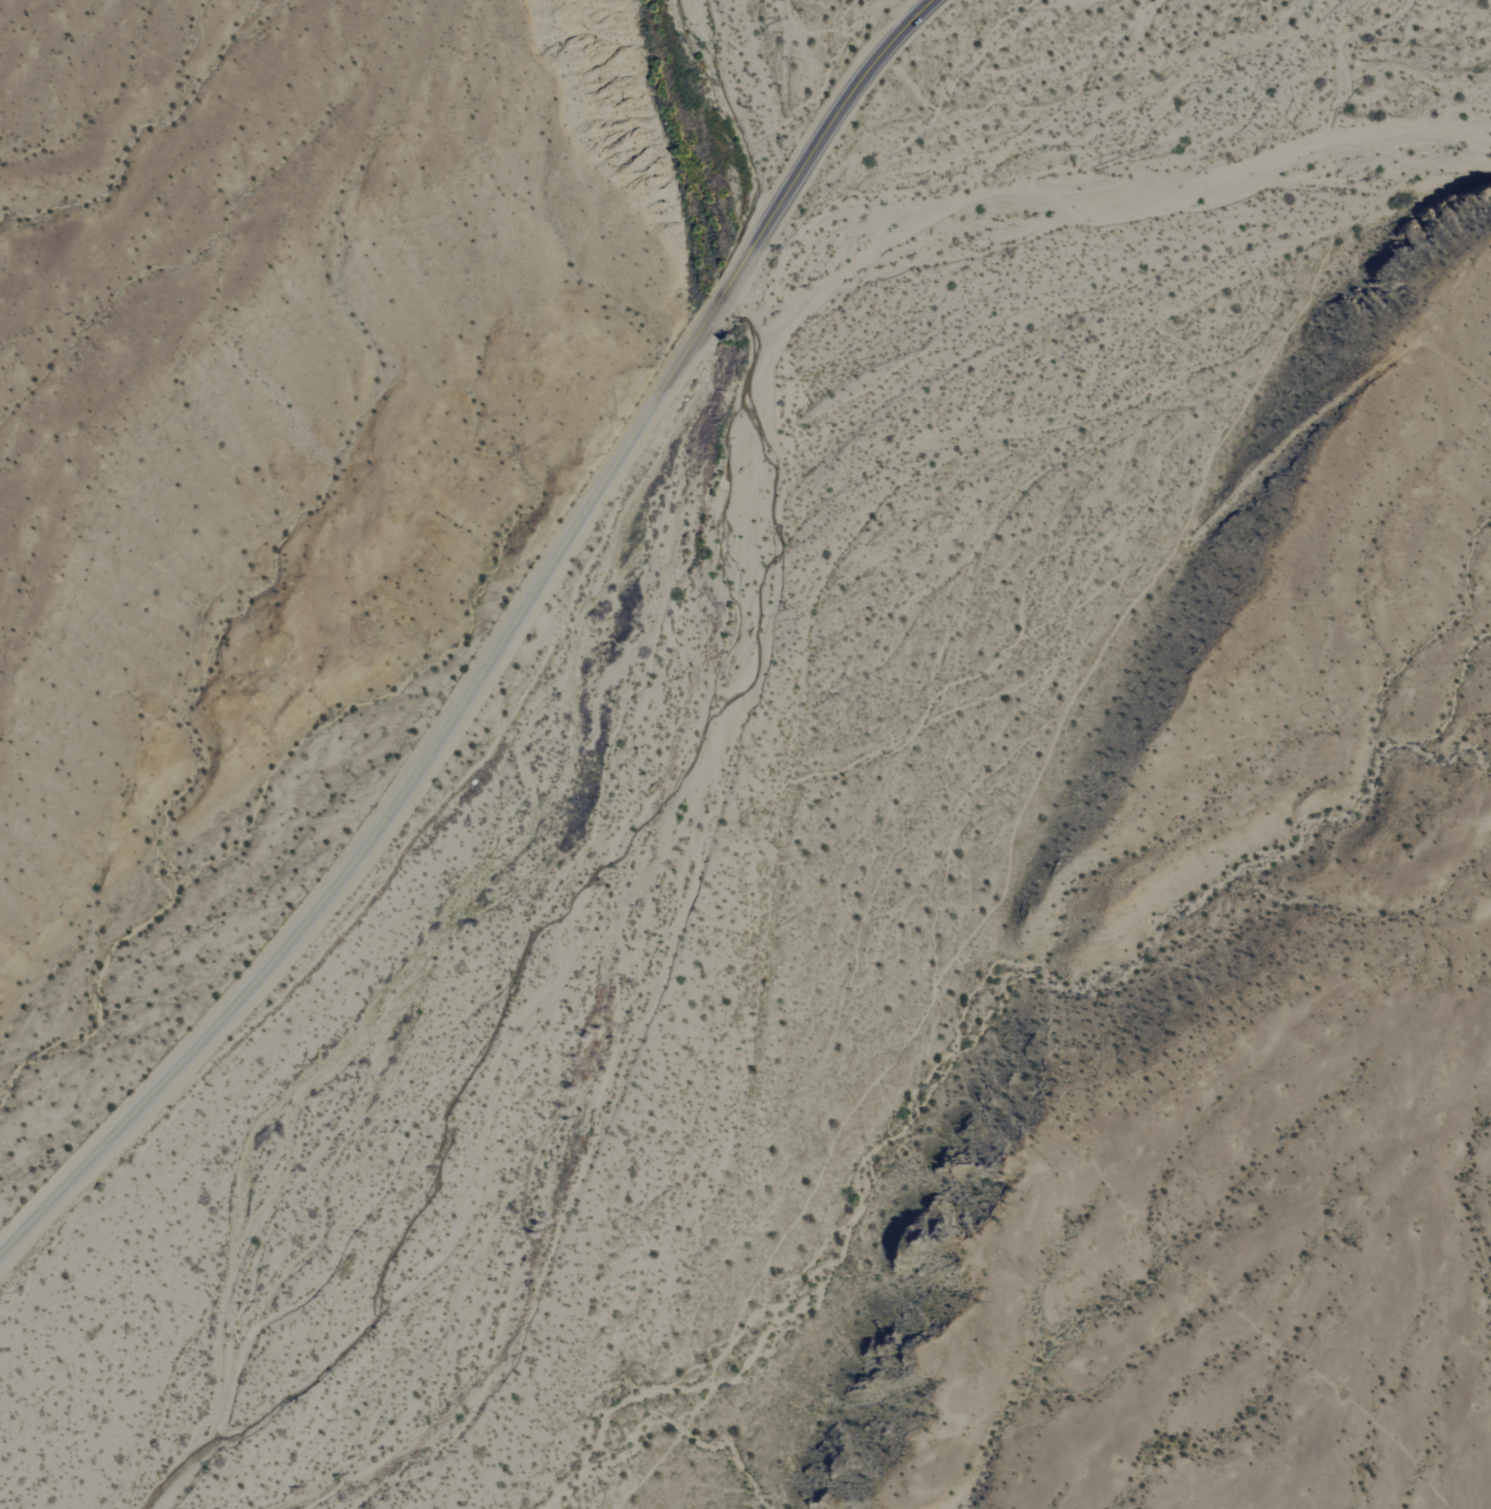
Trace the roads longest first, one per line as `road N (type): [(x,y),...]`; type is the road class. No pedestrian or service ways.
road 1 (tertiary): [(0,1254),(240,1001),(355,863),(828,129),(885,49),(934,0)]

